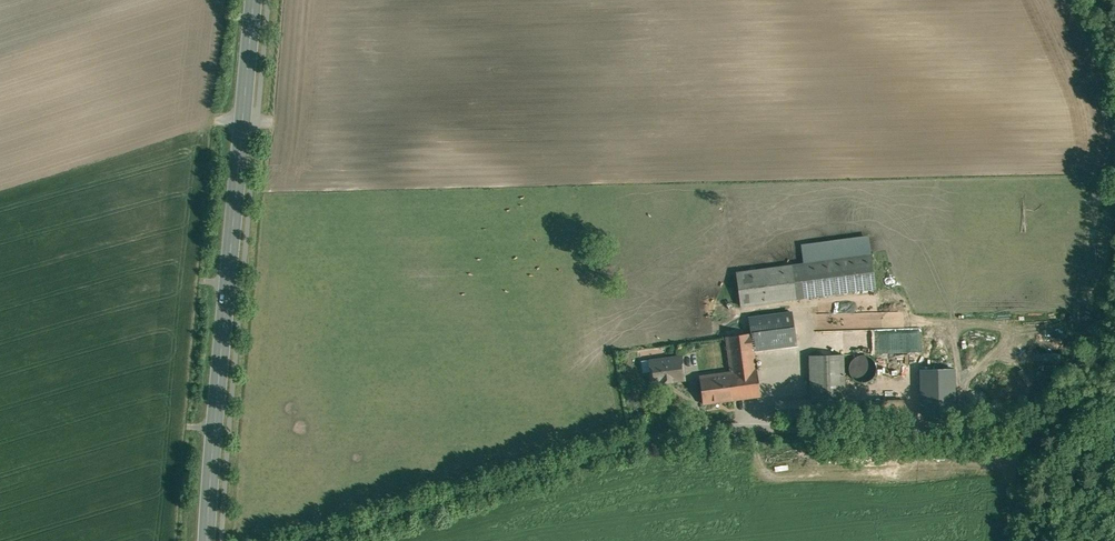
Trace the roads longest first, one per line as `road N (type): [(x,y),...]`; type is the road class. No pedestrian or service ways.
road 1 (unclassified): [(317,540),(617,451),(730,428),(1057,434)]
road 2 (primary): [(207,540),(253,0)]

